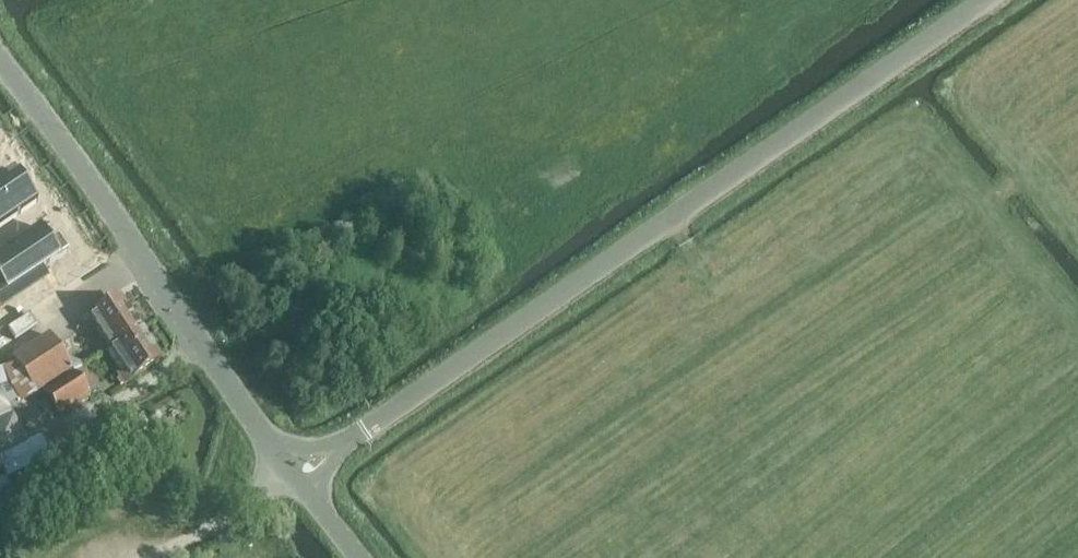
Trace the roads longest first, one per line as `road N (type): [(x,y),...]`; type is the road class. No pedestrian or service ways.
road 1 (unclassified): [(295,474),(986,0)]
road 2 (tertiary): [(295,474),(0,66)]

